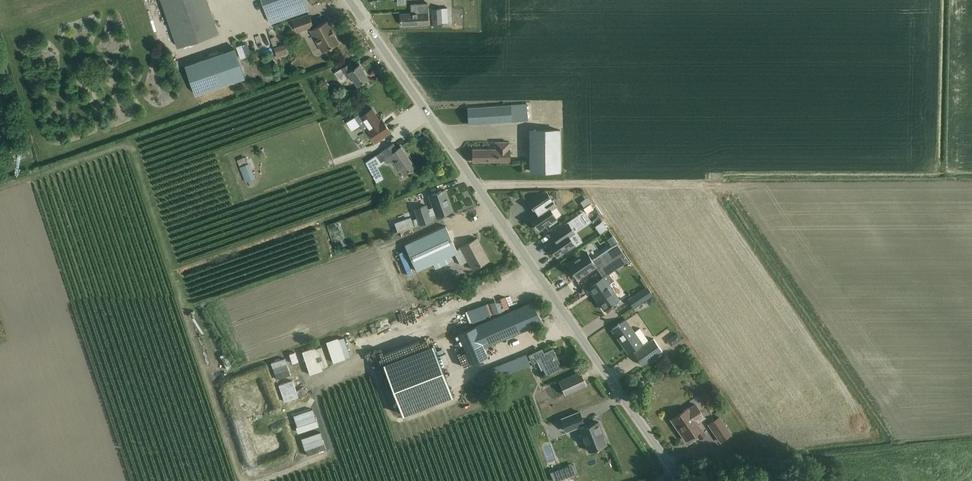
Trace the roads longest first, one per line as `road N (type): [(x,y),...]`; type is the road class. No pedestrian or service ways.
road 1 (residential): [(681,480),(348,0)]

